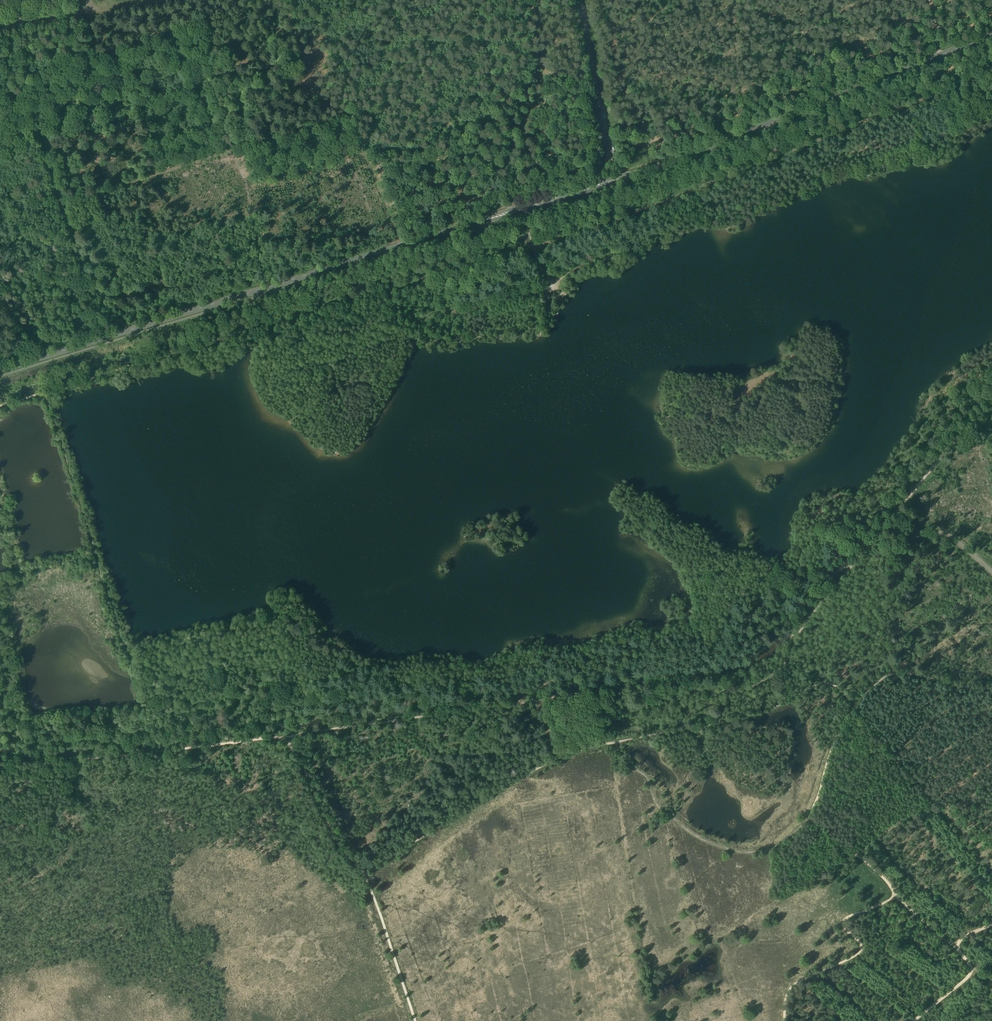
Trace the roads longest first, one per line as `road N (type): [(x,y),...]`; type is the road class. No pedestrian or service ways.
road 1 (secondary): [(0,370),(661,165),(991,33)]
road 2 (track): [(45,391),(644,209),(991,70)]
road 3 (track): [(286,738),(751,671),(790,642),(872,540)]
road 4 (track): [(60,204),(349,117),(493,93)]
road 5 (track): [(0,768),(286,738)]
road 6 (track): [(617,742),(550,761),(360,866)]
road 7 (track): [(617,742),(757,716),(824,683),(855,704)]
road 8 (track): [(406,245),(315,35)]
road 9 (track): [(785,1020),(790,988),(861,950),(845,919),(896,896)]
road 10 (track): [(872,540),(964,430),(991,411)]
road 11 (track): [(415,1020),(360,866)]
road 12 (track): [(855,704),(873,684),(901,673),(991,693)]
road 13 (track): [(0,84),(29,89),(60,204)]
road 14 (track): [(360,866),(286,738)]
road 15 (track): [(578,0),(605,141)]
road 16 (track): [(103,338),(60,204)]
road 17 (track): [(872,540),(950,536),(991,572)]
road 18 (track): [(855,704),(937,801)]
road 19 (track): [(808,817),(855,704)]

